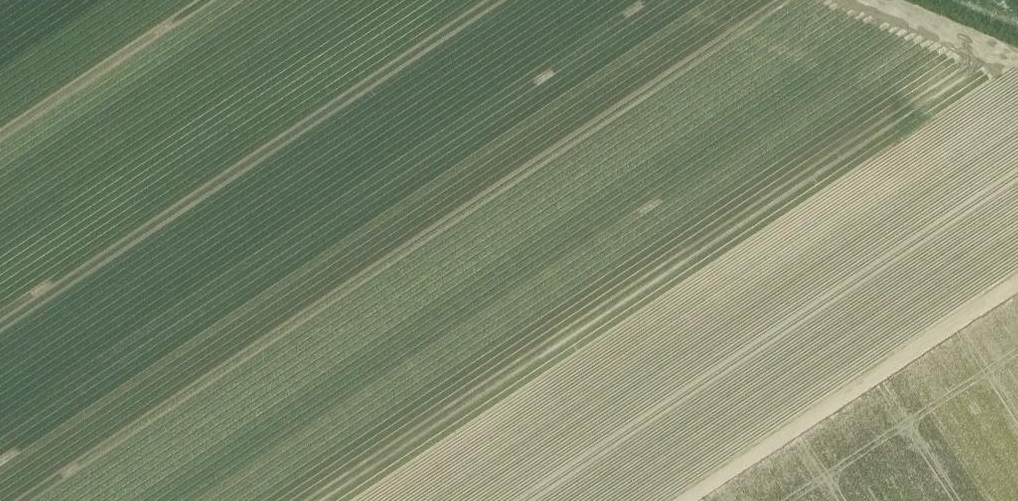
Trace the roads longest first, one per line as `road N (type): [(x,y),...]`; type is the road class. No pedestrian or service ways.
road 1 (track): [(682,500),(1017,282)]

